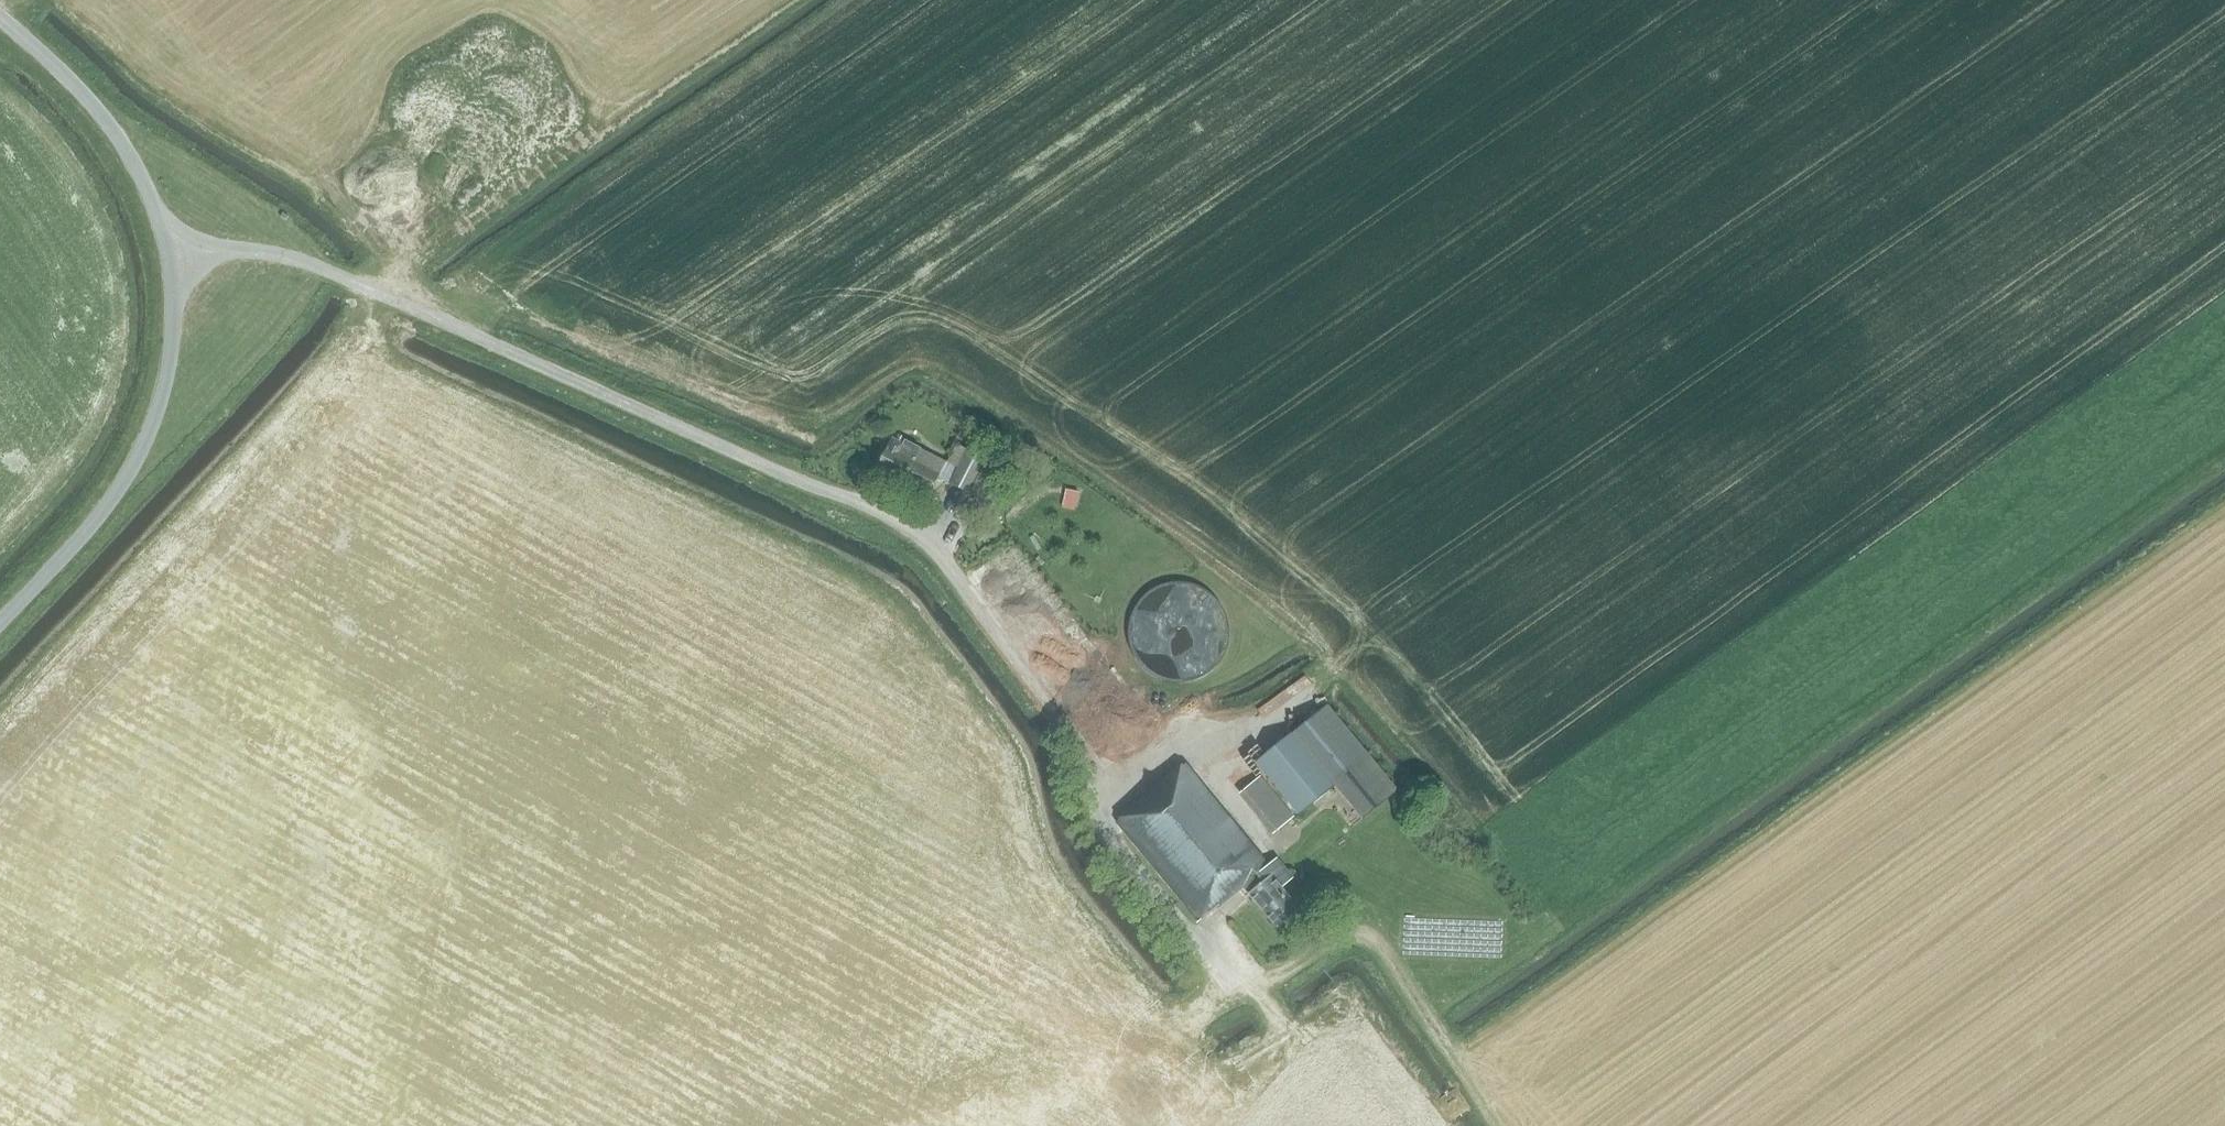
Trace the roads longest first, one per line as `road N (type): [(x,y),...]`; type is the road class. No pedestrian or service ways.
road 1 (tertiary): [(0,625),(130,471),(158,410),(174,330),(169,255),(132,159),(88,99),(0,19)]

